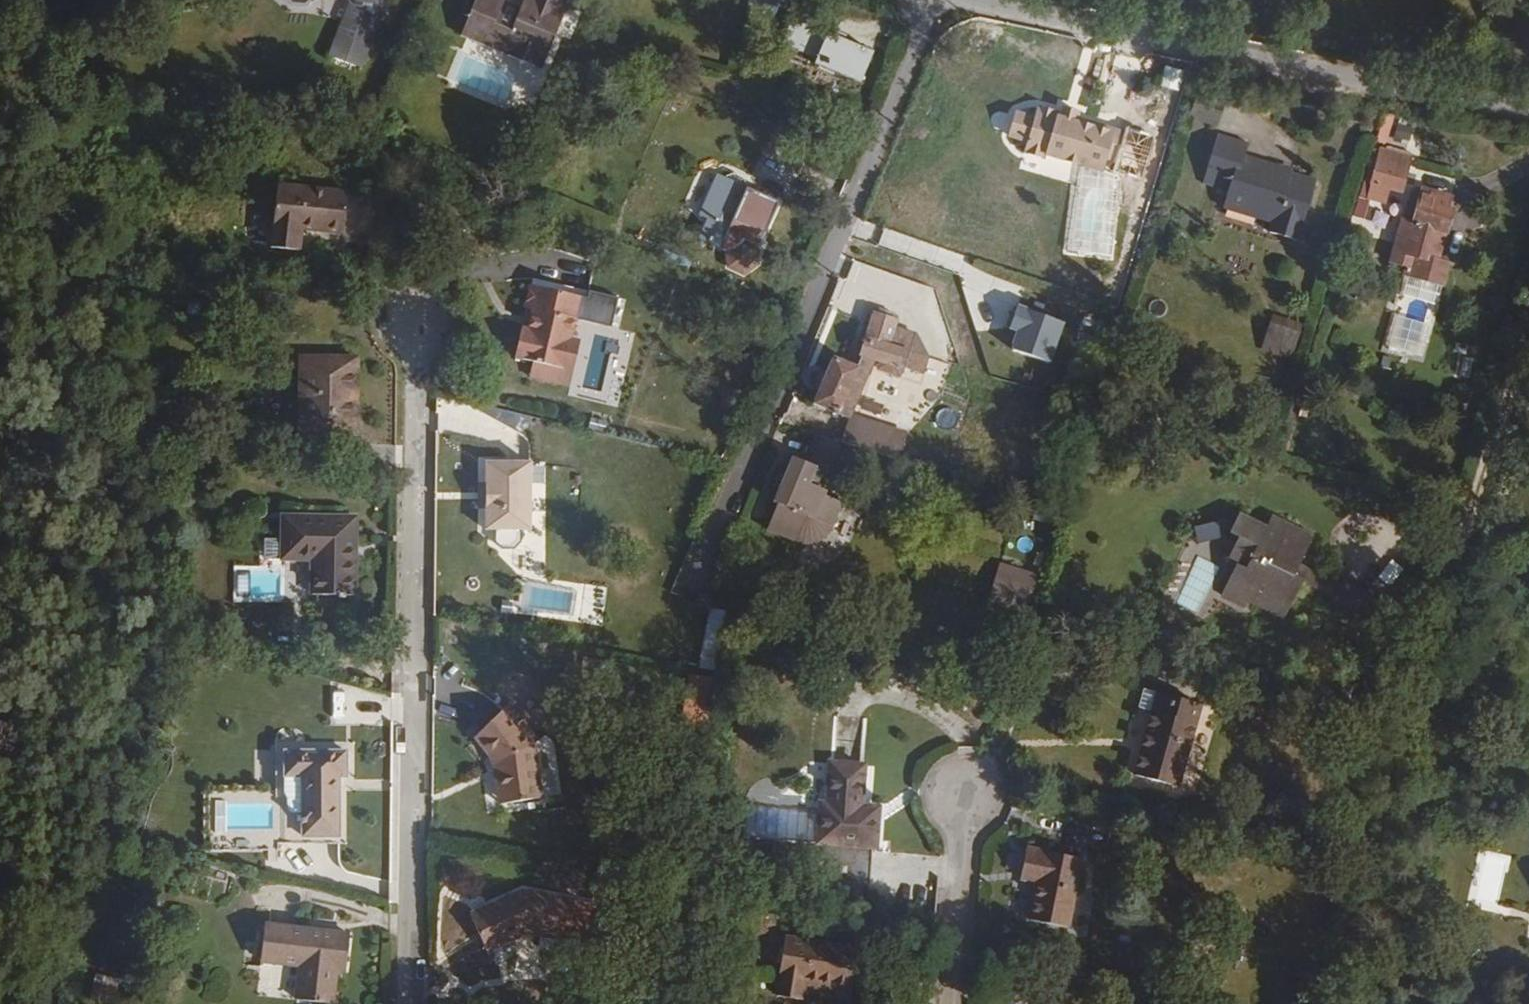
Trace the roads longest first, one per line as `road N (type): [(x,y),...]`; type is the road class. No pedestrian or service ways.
road 1 (residential): [(406,315),(404,1003)]
road 2 (residential): [(1528,111),(947,0)]
road 3 (unclassified): [(748,450),(929,0)]
road 4 (track): [(1448,578),(1528,306)]
road 5 (residential): [(976,796),(958,1003)]

